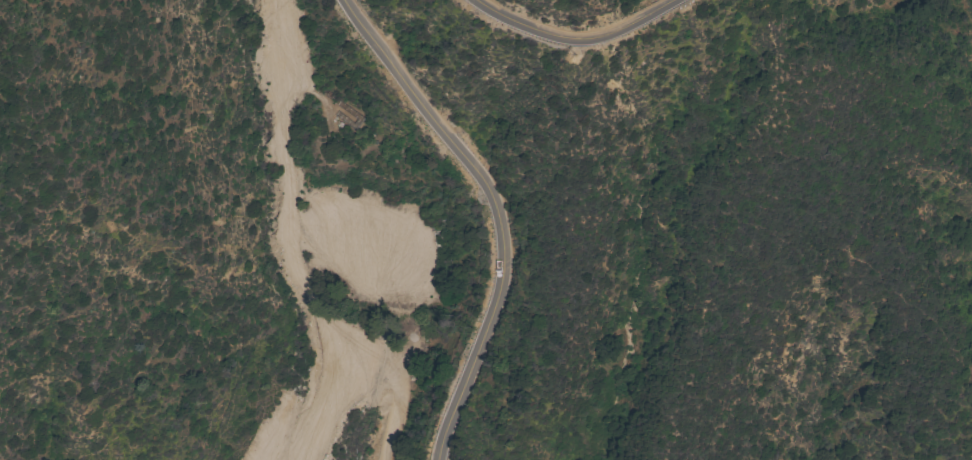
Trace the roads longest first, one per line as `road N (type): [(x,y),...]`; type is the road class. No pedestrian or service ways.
road 1 (residential): [(340,0),(481,180),(497,220),(495,304),(438,459)]
road 2 (residential): [(673,0),(597,39),(570,40),(476,0)]

